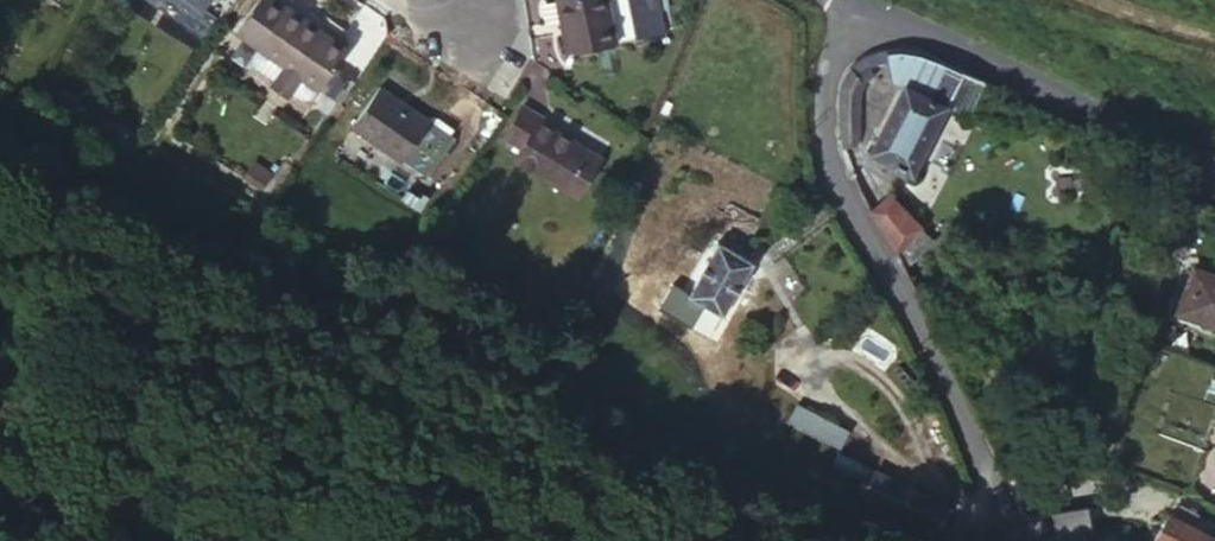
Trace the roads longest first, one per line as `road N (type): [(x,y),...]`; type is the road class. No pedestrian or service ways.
road 1 (residential): [(863,2),(828,55),(820,108),(838,193),(932,356),(1009,540)]
road 2 (residential): [(1214,174),(863,2)]

